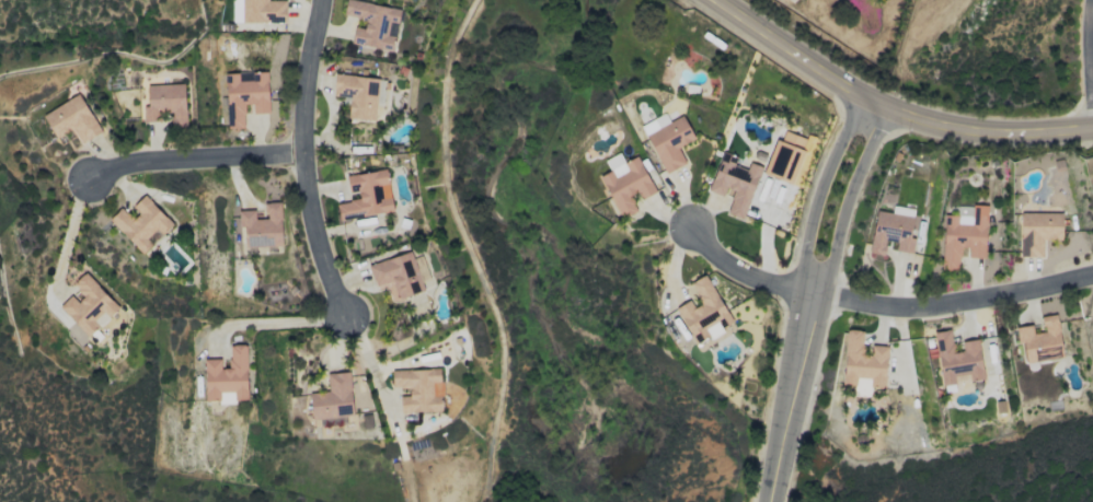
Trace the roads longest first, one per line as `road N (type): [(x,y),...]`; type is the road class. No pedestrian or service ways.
road 1 (residential): [(693,229),(727,266),(753,279),(885,307),(927,308),(1092,276)]
road 2 (tertiary): [(768,501),(829,224),(877,105)]
road 3 (residential): [(344,313),(307,182),(307,85),(323,0)]
road 4 (residential): [(877,105),(959,131),(1092,128)]
road 5 (residential): [(306,154),(145,163),(91,182)]
road 6 (tertiary): [(718,0),(877,105)]

